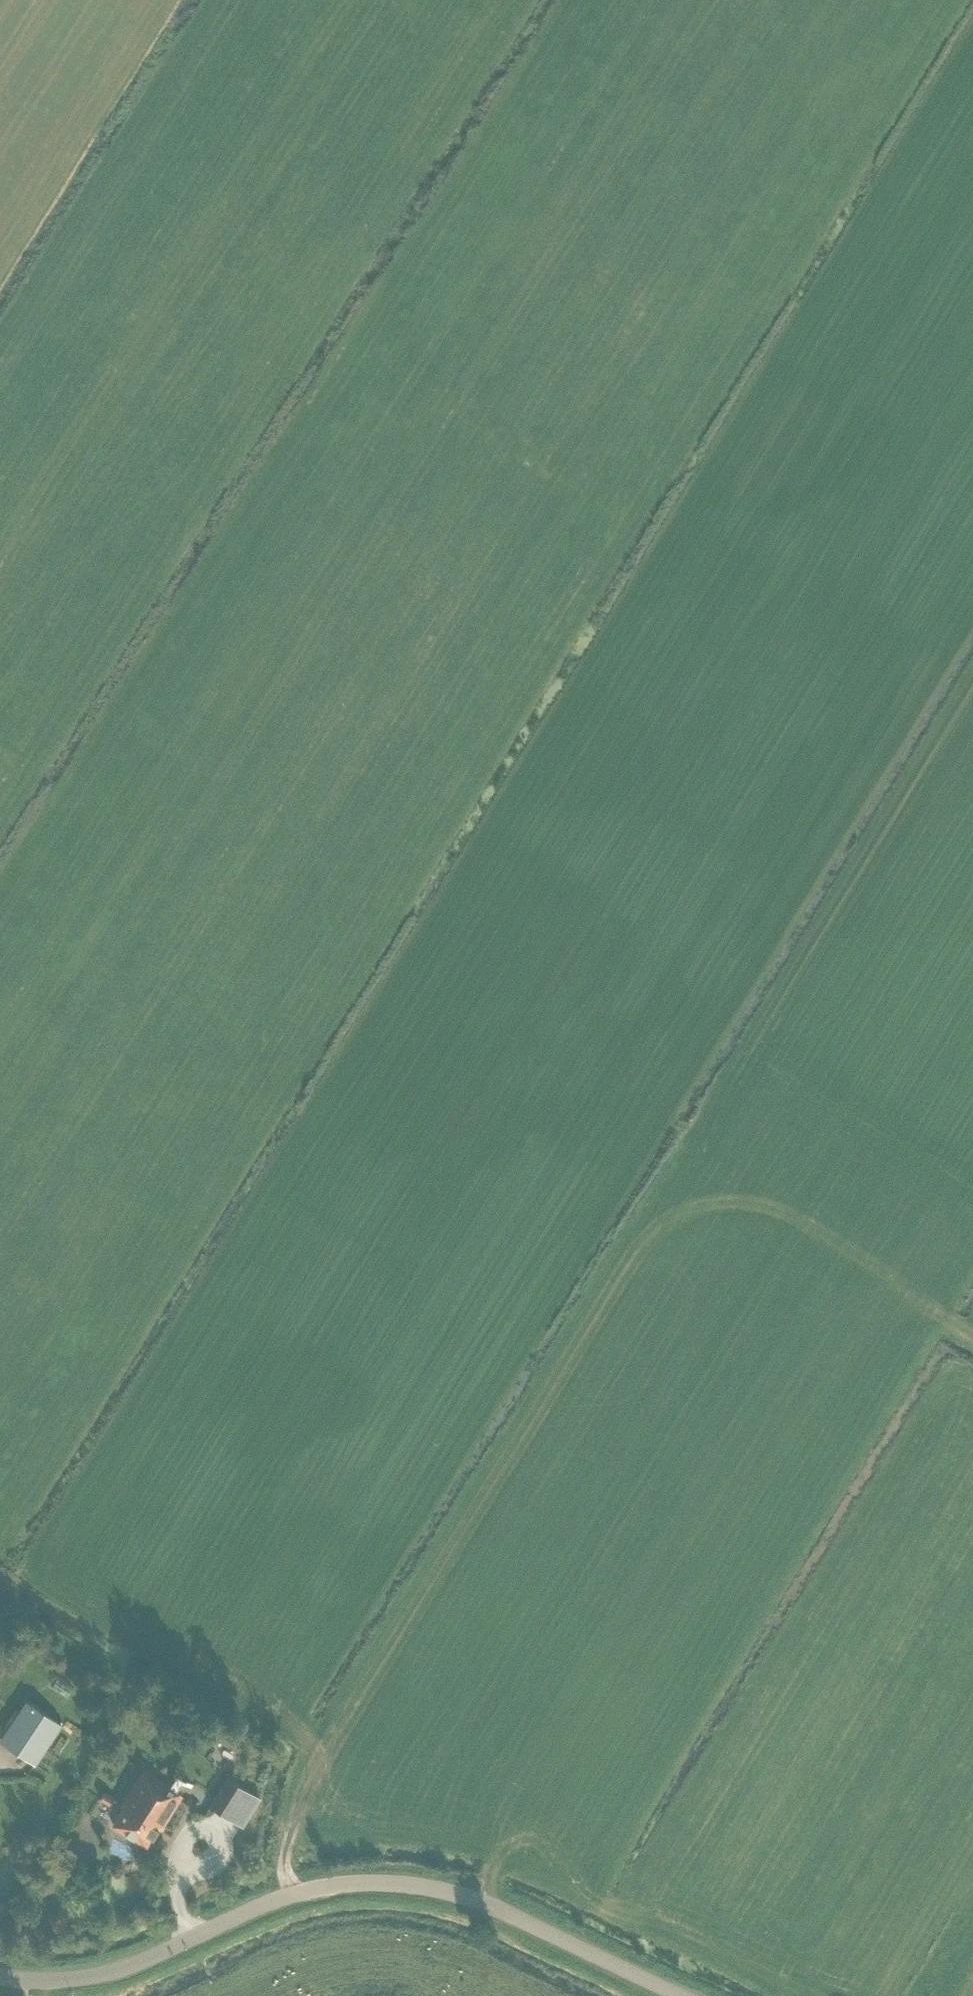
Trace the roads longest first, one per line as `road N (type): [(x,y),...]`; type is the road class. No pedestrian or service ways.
road 1 (unclassified): [(681,1995),(466,1897),(386,1883),(296,1894),(123,1970),(61,1981),(0,1979)]

